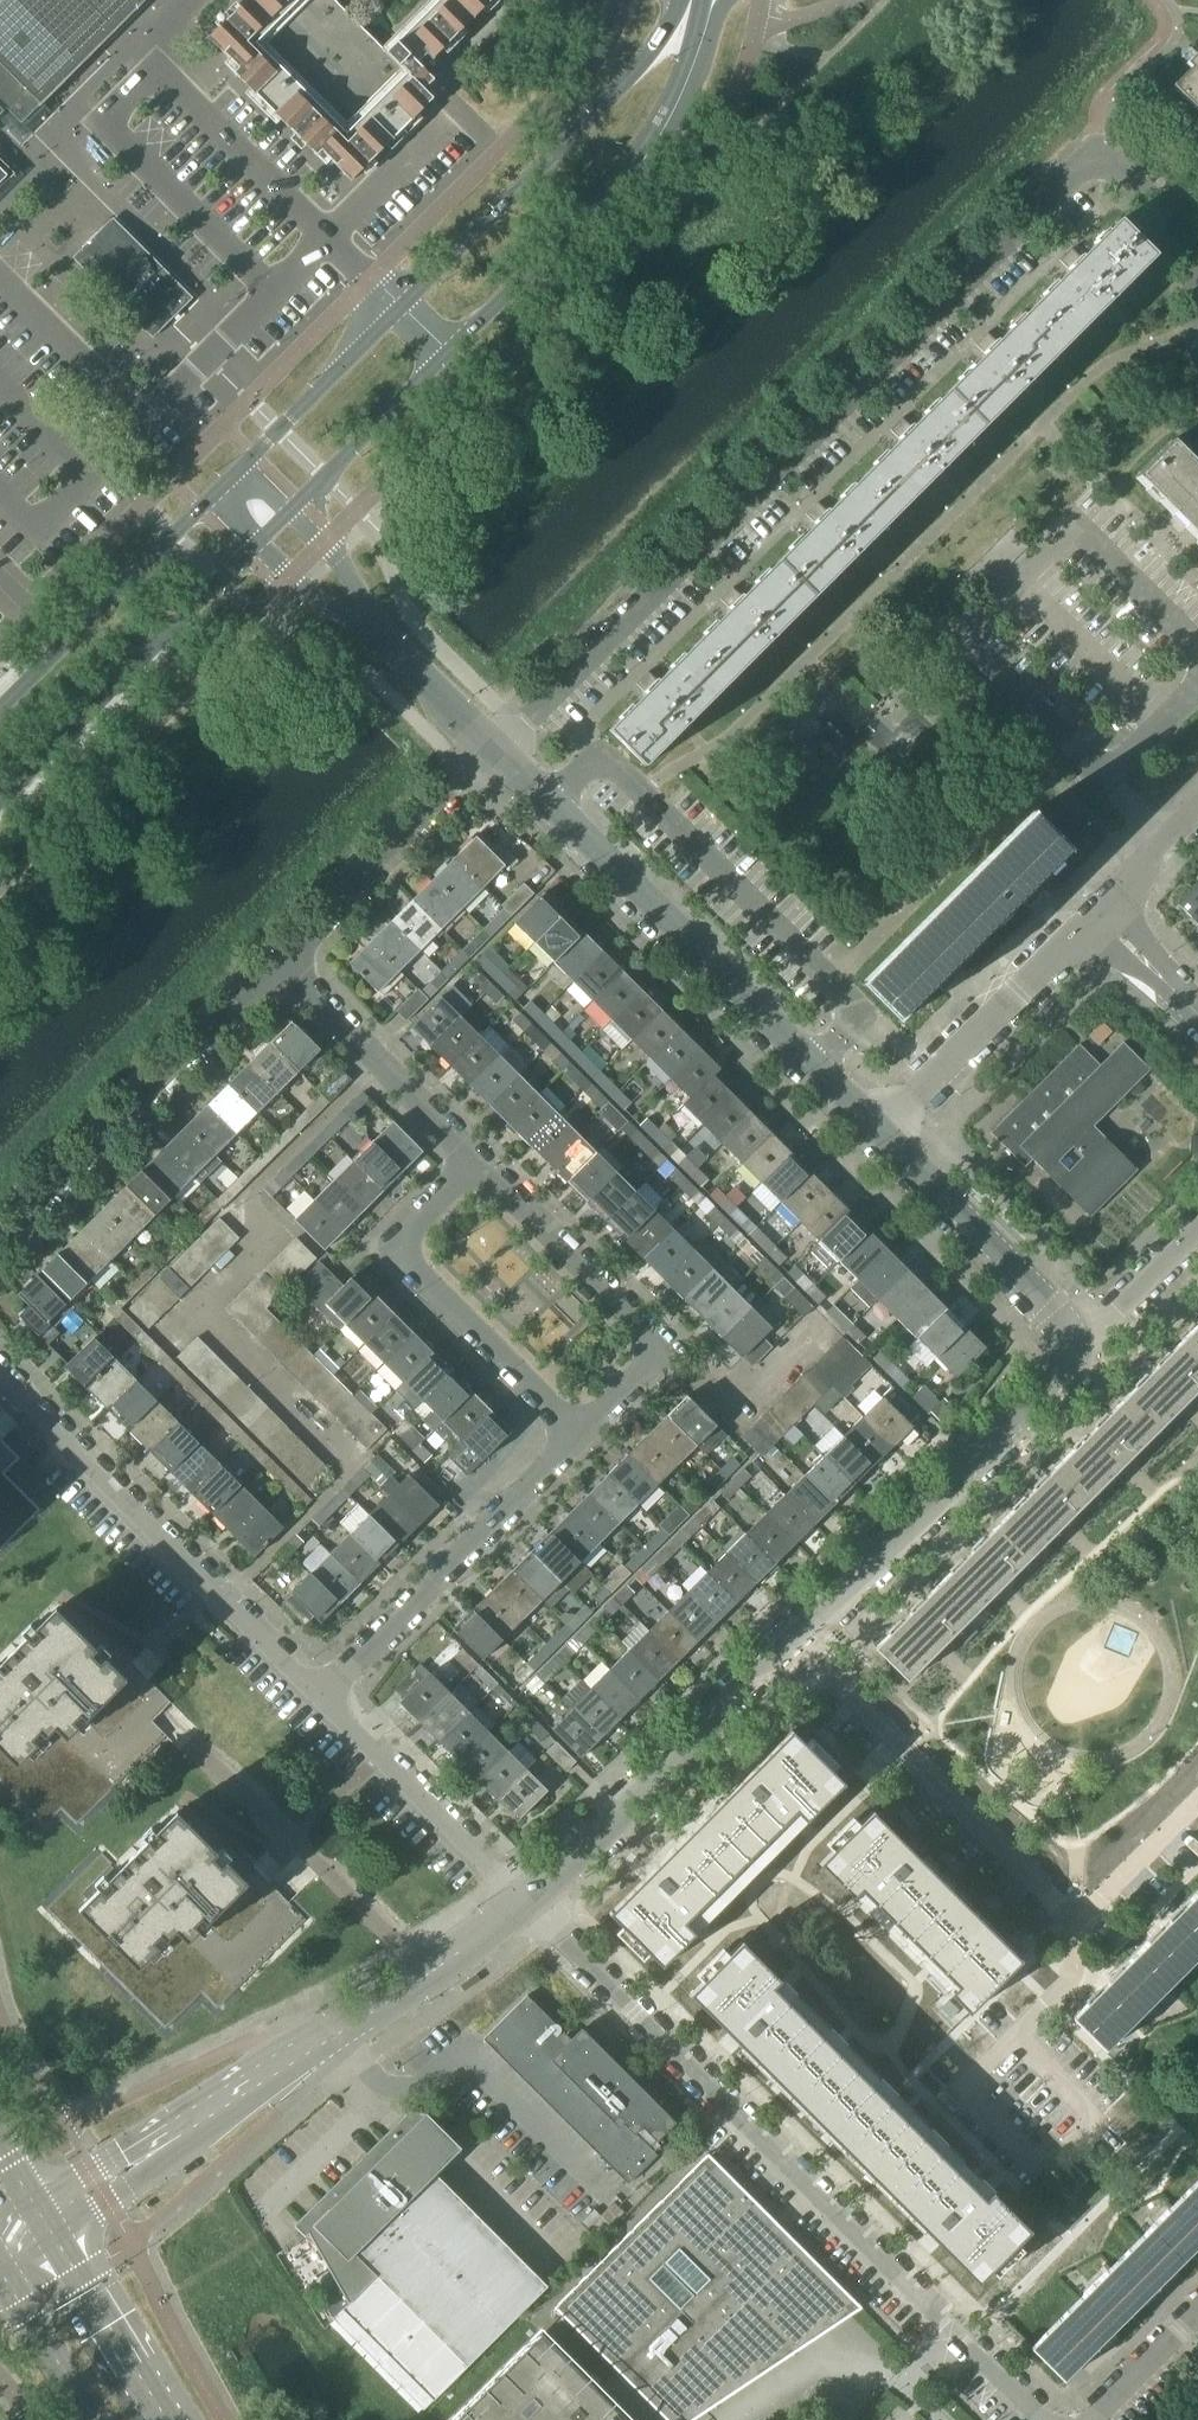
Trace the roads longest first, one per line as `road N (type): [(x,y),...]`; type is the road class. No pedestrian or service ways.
road 1 (residential): [(492,752),(1081,160),(1096,158)]
road 2 (residential): [(1043,2419),(524,1900)]
road 3 (residential): [(782,1651),(1059,1932),(1074,1936),(1197,1814)]
road 4 (residential): [(47,2217),(351,2027),(524,1900)]
road 5 (residential): [(549,801),(592,760),(611,762),(854,1008),(856,1024),(816,1068)]
road 6 (tertiary): [(450,355),(650,166),(689,96),(725,0)]
road 7 (residential): [(321,1696),(0,1377)]
road 8 (residential): [(782,1651),(1067,1362),(1068,1334)]
road 9 (tertiary): [(678,0),(659,42),(599,110),(400,307)]
road 10 (residential): [(0,1240),(280,963)]
road 11 (residential): [(577,1433),(661,1348),(479,1161)]
road 12 (residential): [(816,1068),(549,801)]
road 13 (residential): [(321,1696),(577,1433)]
road 14 (tertiary): [(0,802),(258,547)]
road 15 (residential): [(524,1900),(782,1651)]
road 16 (residential): [(968,646),(968,624),(1061,532),(1076,529),(1197,648)]
road 17 (residential): [(878,1129),(1098,915)]
road 18 (tertiary): [(212,499),(0,716)]
road 19 (residential): [(280,963),(492,752)]
road 20 (residential): [(524,1900),(321,1696)]
road 21 (residential): [(479,1161),(280,963)]
road 22 (residential): [(1068,1334),(878,1129)]
road 23 (residential): [(577,1433),(406,1260),(402,1245)]
road 24 (primary): [(166,2419),(47,2217)]
road 25 (tertiary): [(400,307),(241,469)]
road 26 (tertiary): [(290,515),(450,355)]
road 27 (residential): [(1104,777),(968,646)]
road 28 (primary): [(0,2266),(99,2419)]
road 29 (residential): [(1068,1334),(1105,1321),(1197,1229)]
road 30 (residential): [(1092,2419),(1197,2316)]
road 31 (residential): [(1197,1018),(1098,915)]
road 32 (residential): [(492,752),(395,656)]
road 33 (residential): [(395,656),(322,544)]
road 34 (residential): [(1197,683),(1104,777)]
road 35 (residential): [(288,579),(395,656)]

